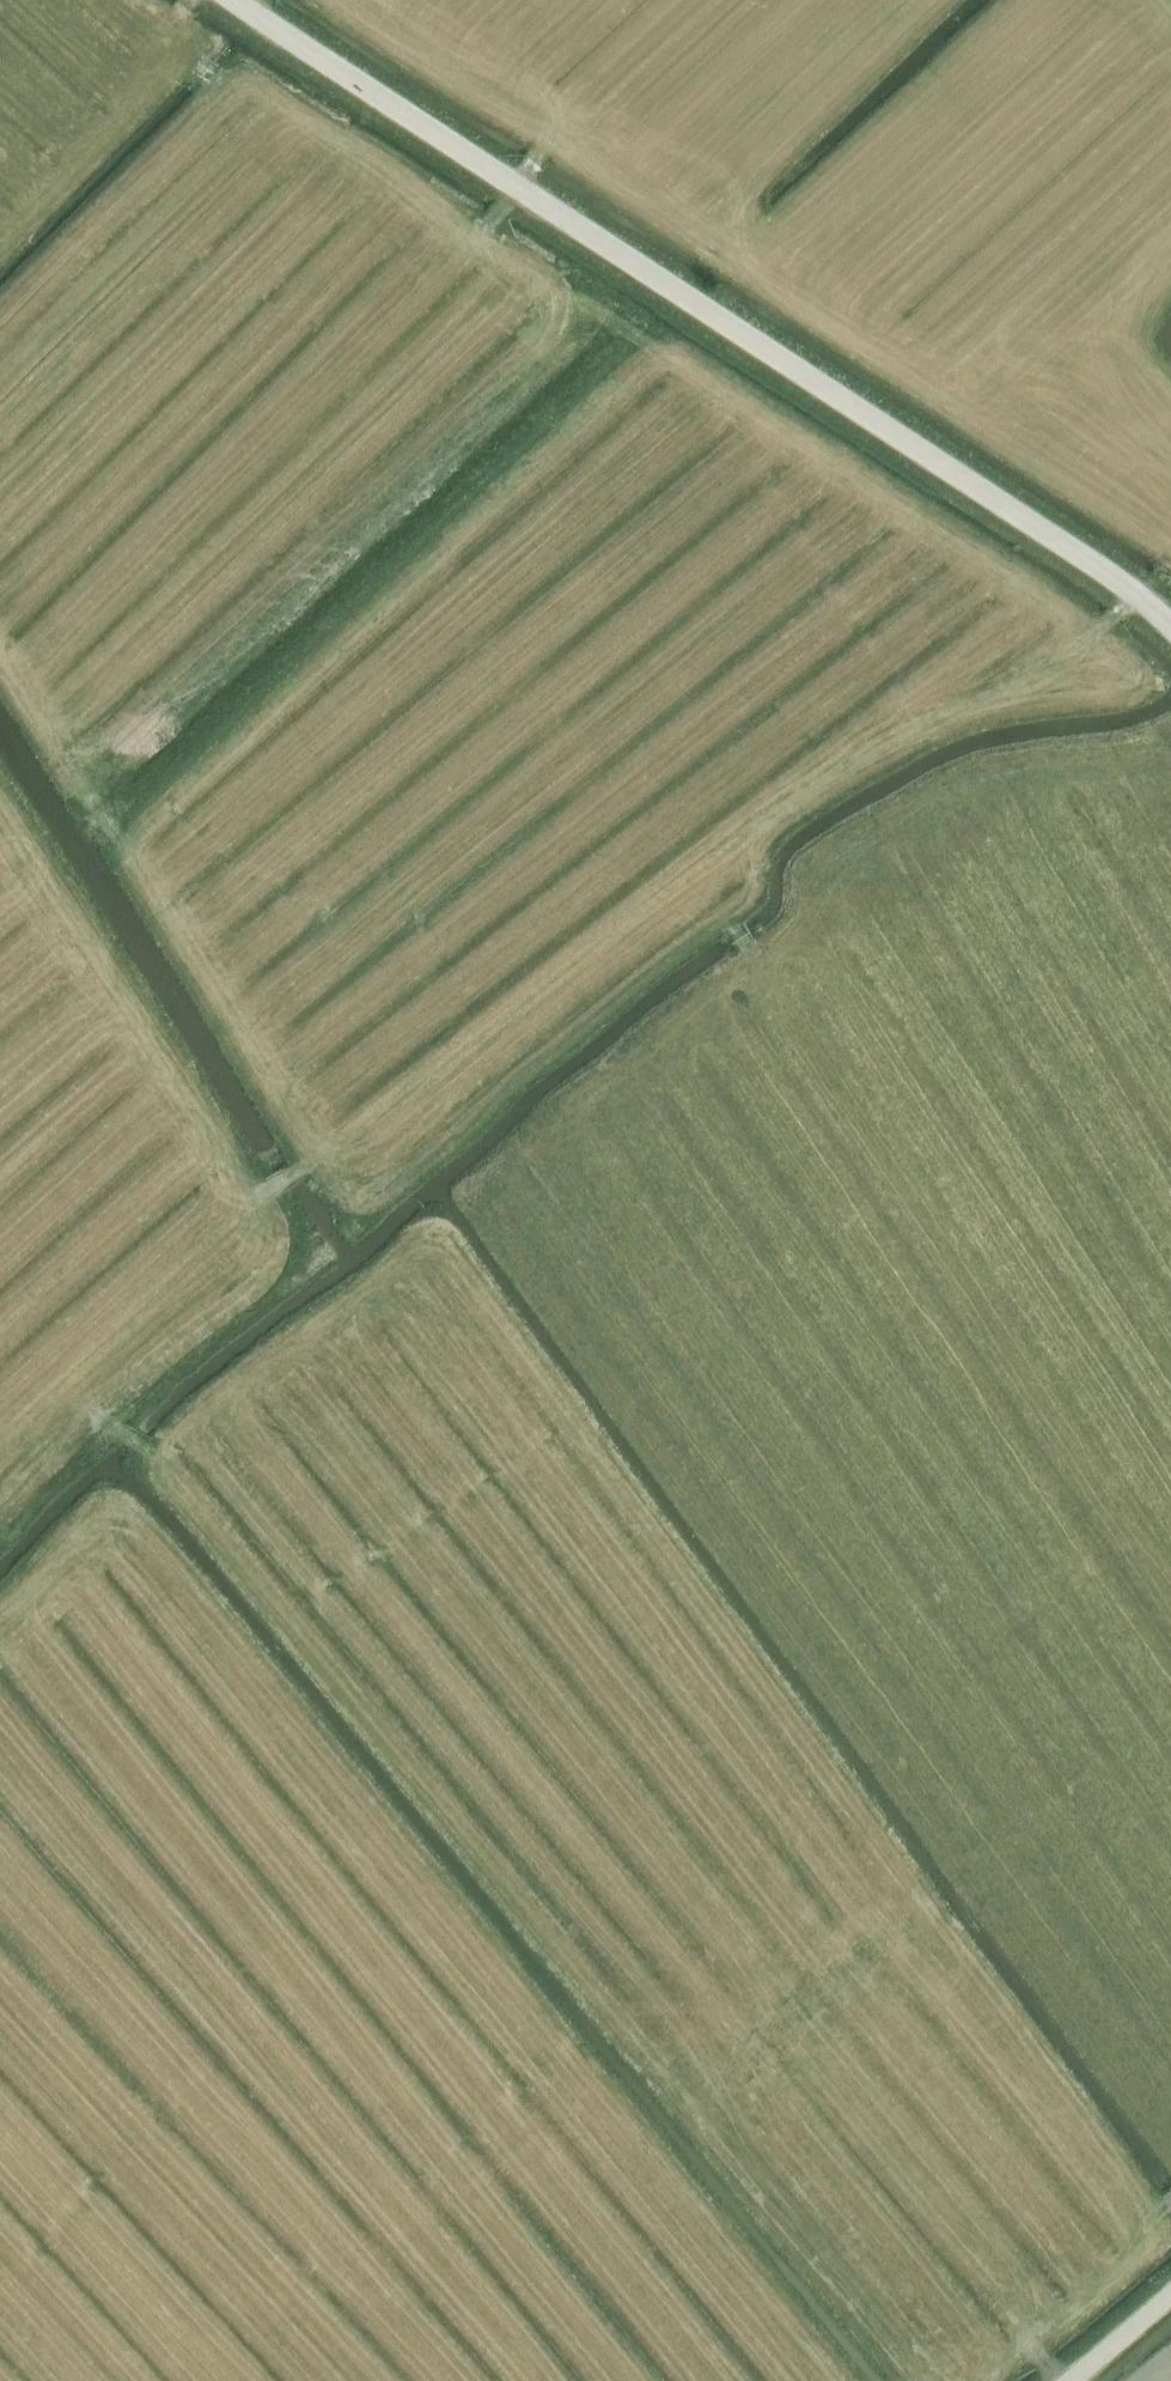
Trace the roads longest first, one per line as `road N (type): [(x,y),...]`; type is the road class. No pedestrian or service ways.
road 1 (tertiary): [(1170,626),(1056,539),(237,0)]
road 2 (tertiary): [(1071,2380),(1170,2296)]

